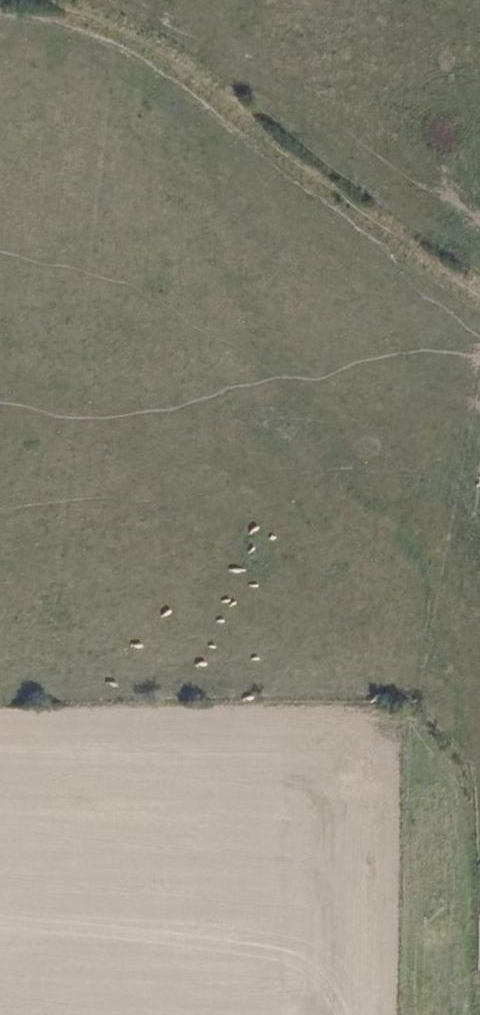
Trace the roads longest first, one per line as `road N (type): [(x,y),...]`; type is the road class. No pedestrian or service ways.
road 1 (track): [(31,0),(110,27),(192,73),(479,291)]

